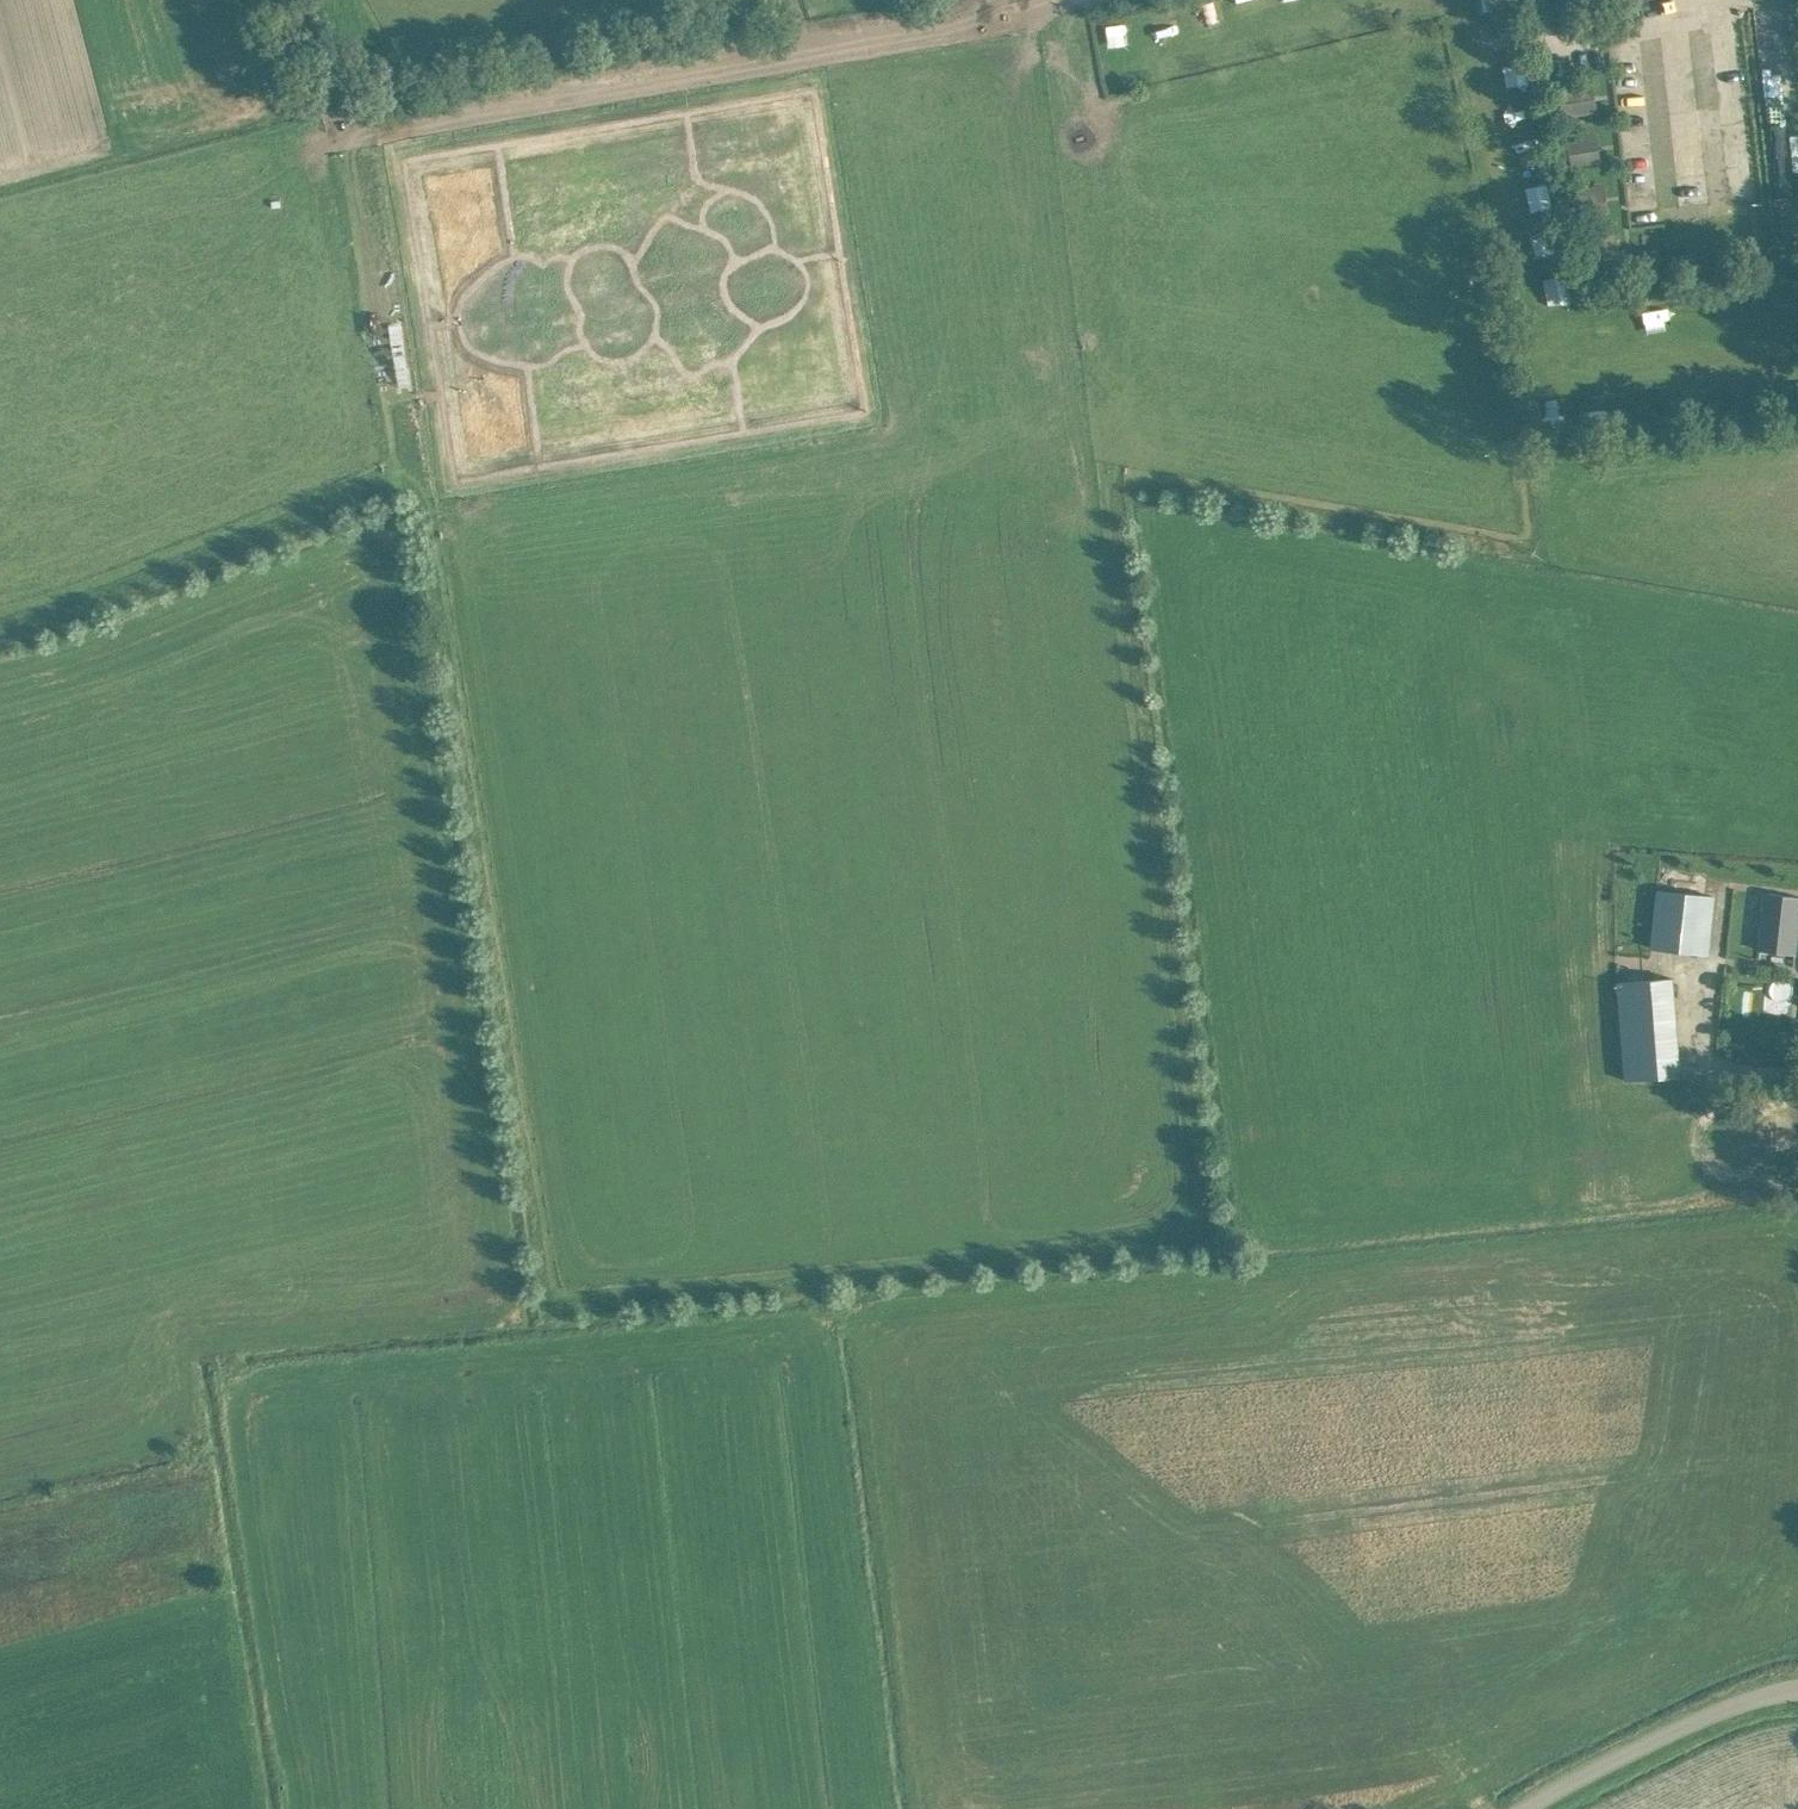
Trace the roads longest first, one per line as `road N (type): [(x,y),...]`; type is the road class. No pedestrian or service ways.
road 1 (unclassified): [(1537,1808),(1740,1703),(1797,1692)]

